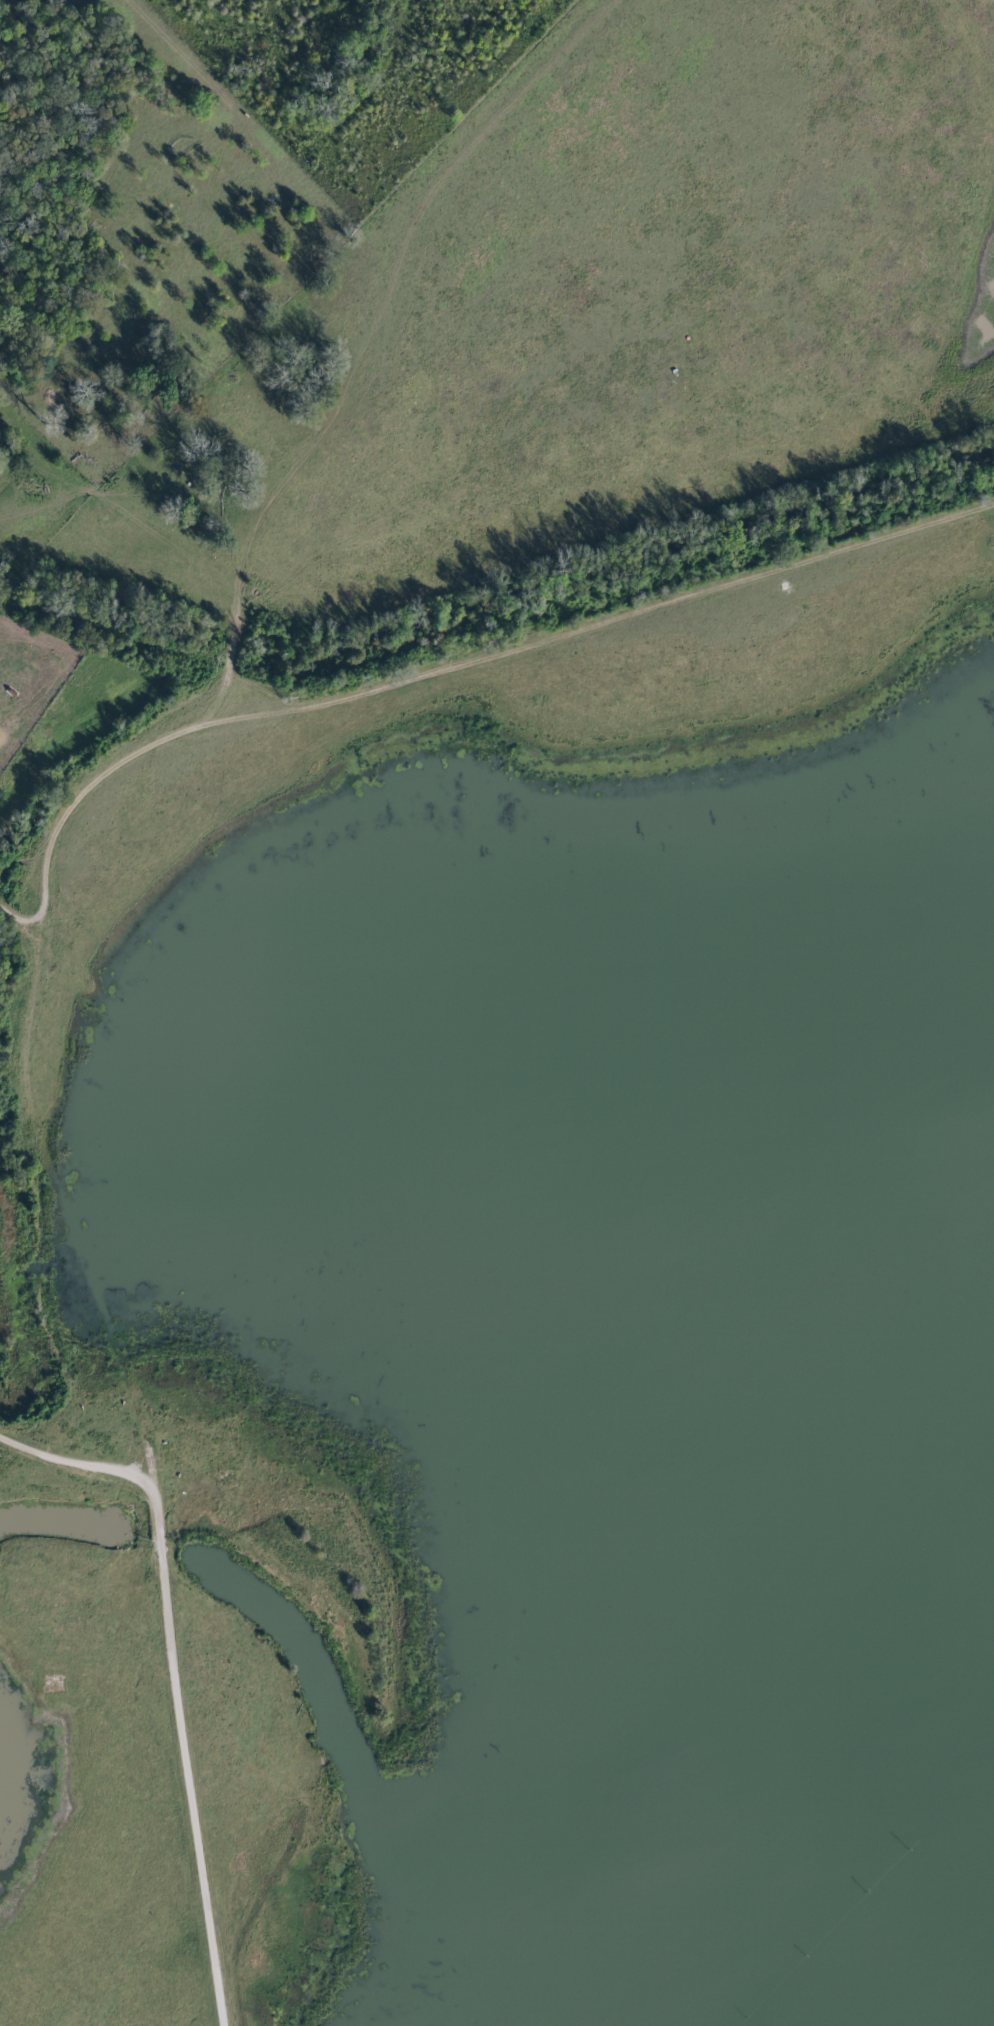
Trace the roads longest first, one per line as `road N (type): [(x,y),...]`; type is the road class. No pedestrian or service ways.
road 1 (track): [(219,2025),(142,1491),(126,1476),(0,1440)]

